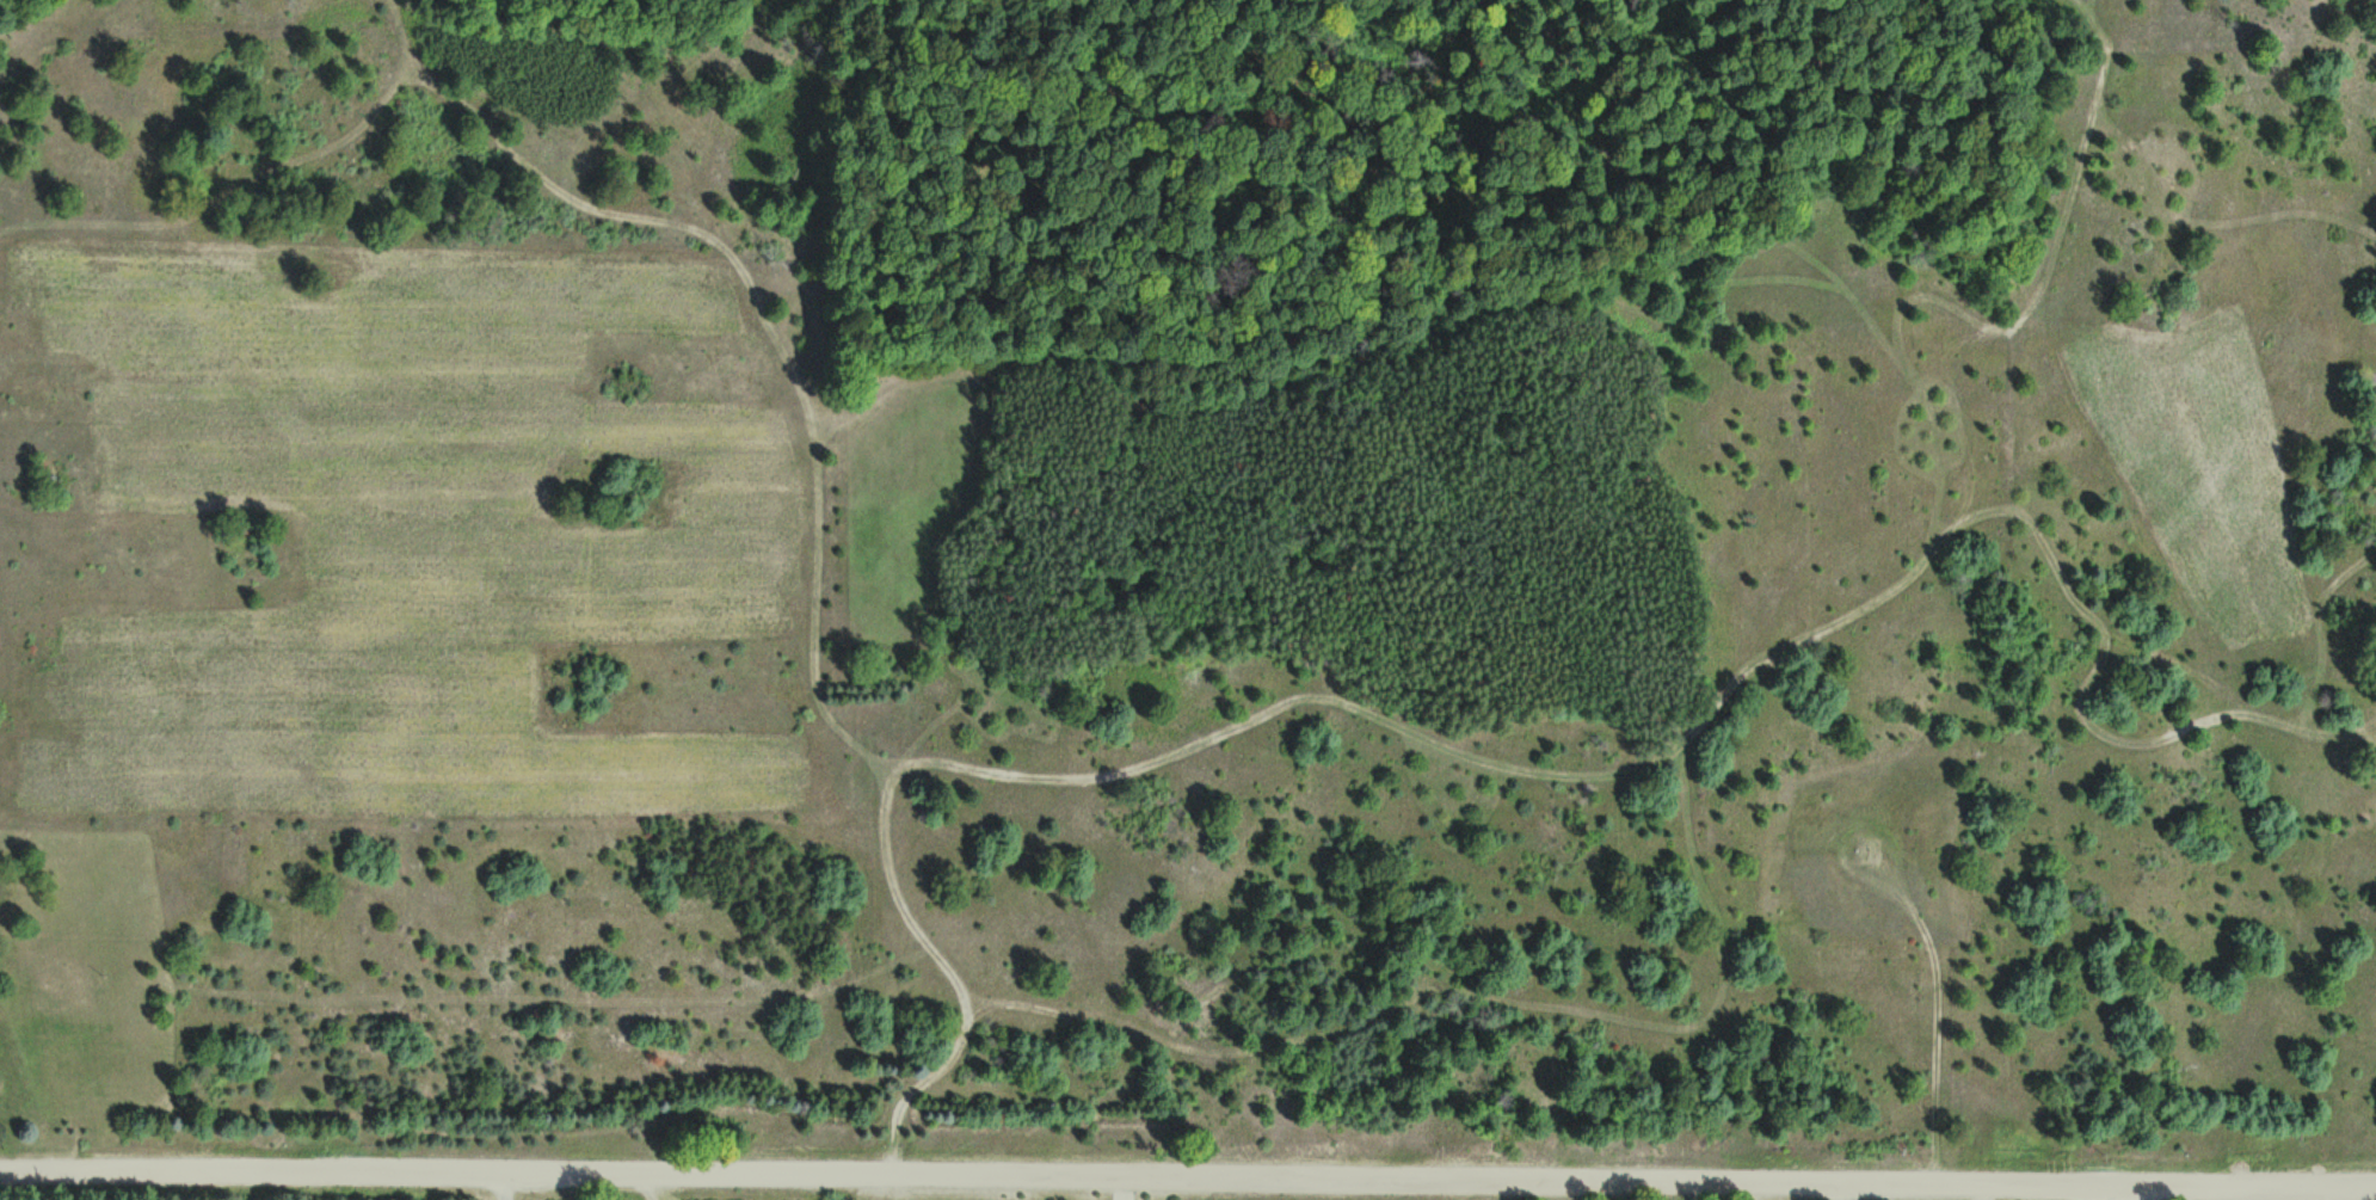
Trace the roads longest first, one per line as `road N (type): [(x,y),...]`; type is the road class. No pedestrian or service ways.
road 1 (residential): [(2375,1182),(0,1162)]

